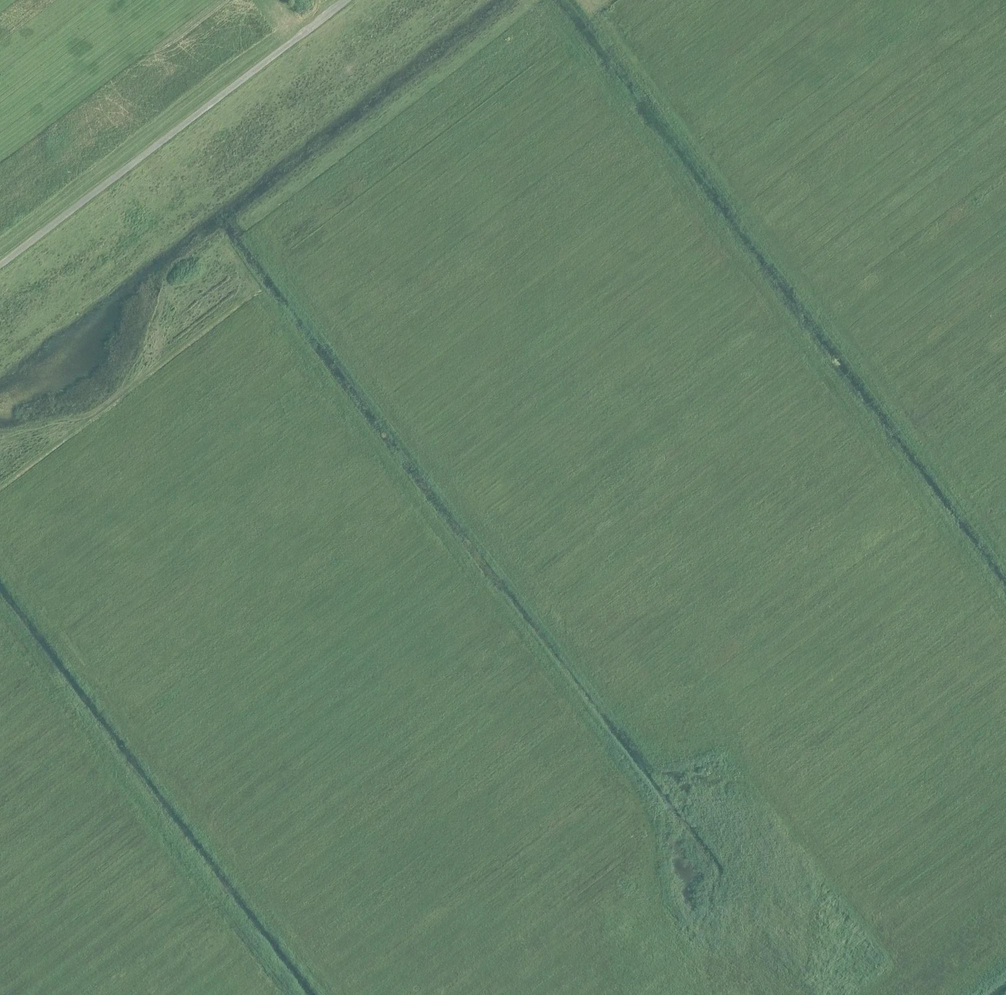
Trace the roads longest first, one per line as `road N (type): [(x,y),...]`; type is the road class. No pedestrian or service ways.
road 1 (unclassified): [(0,269),(349,0)]

